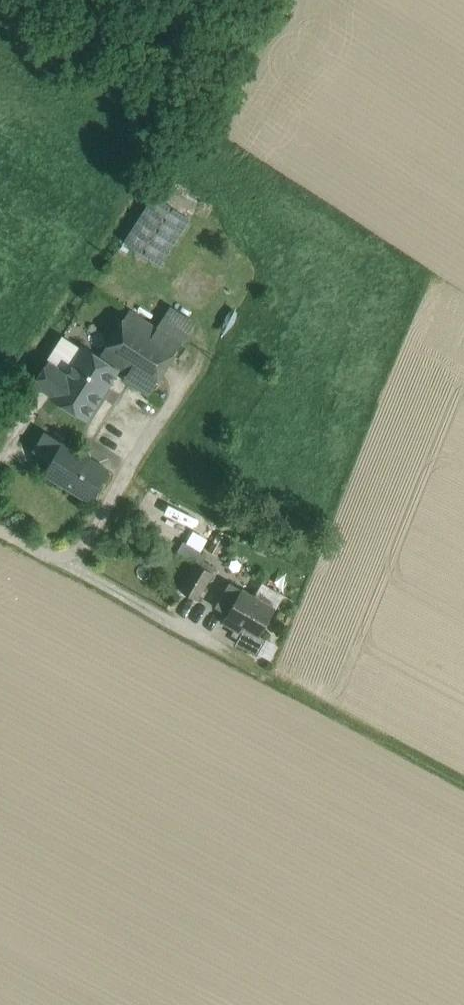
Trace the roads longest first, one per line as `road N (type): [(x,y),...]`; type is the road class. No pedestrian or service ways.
road 1 (unclassified): [(0,527),(70,567),(197,367)]
road 2 (track): [(70,567),(256,670)]

